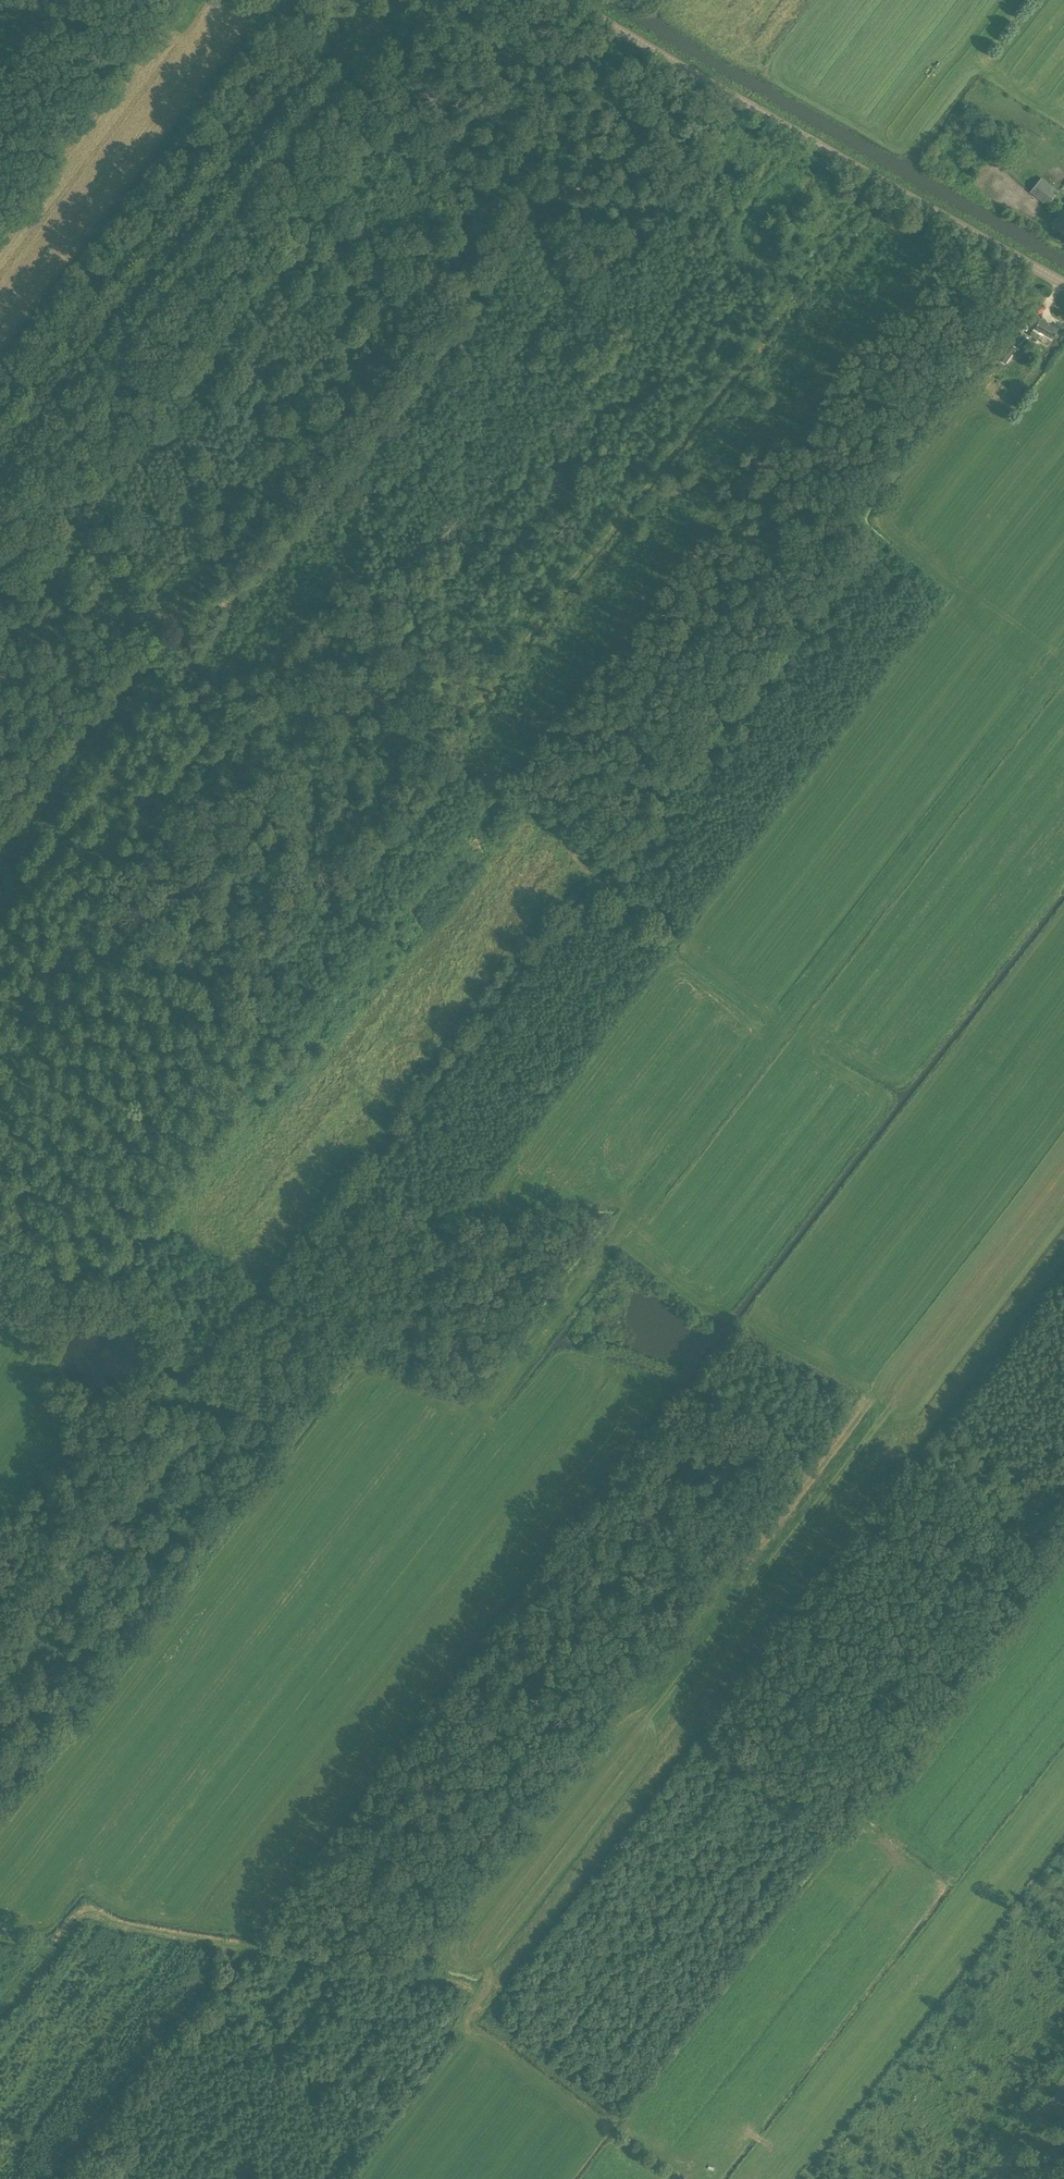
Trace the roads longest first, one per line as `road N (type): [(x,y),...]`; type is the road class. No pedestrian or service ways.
road 1 (track): [(382,82),(431,102),(485,83),(552,82),(604,65),(672,93),(776,157),(777,174),(746,212),(742,238),(788,274),(796,294),(450,747),(408,749),(379,810),(340,849),(253,856)]
road 2 (track): [(197,1393),(861,540),(861,508),(1034,267)]
road 3 (track): [(1006,310),(980,269),(923,234),(884,238),(854,285),(829,291),(820,318),(691,479),(666,543),(618,584),(505,713)]
road 4 (track): [(447,0),(0,564)]
road 5 (tertiary): [(1063,285),(568,0)]
road 6 (track): [(0,1557),(16,1529),(81,1479),(103,1414),(174,1374),(176,1353),(161,1306),(132,1282),(86,1279),(47,1288),(0,1257)]
road 7 (track): [(446,749),(534,810),(573,844),(591,872),(689,946)]
road 8 (track): [(0,1653),(189,1409)]
road 9 (track): [(55,2178),(234,1946)]
road 10 (track): [(174,1374),(200,1394),(315,1395)]
road 11 (track): [(777,167),(804,166),(832,204),(861,205),(894,234)]
road 12 (track): [(86,1910),(0,2019)]

